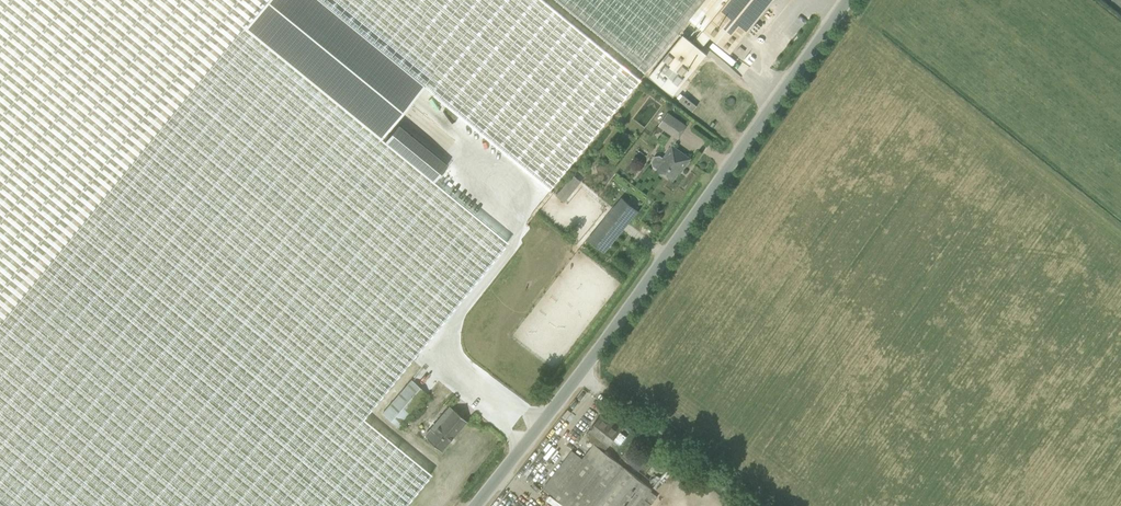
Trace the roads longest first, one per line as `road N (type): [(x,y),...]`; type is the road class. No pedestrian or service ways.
road 1 (unclassified): [(476,505),(583,372),(848,0)]

